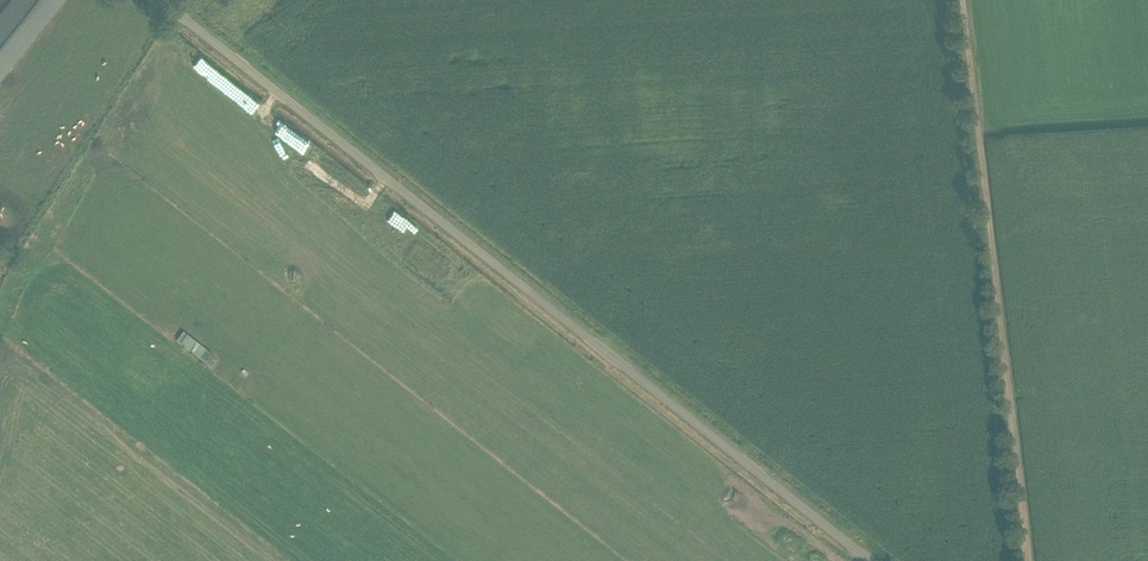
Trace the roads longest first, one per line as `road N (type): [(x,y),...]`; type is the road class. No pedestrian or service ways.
road 1 (unclassified): [(870,560),(160,0)]
road 2 (track): [(1027,560),(961,0)]

